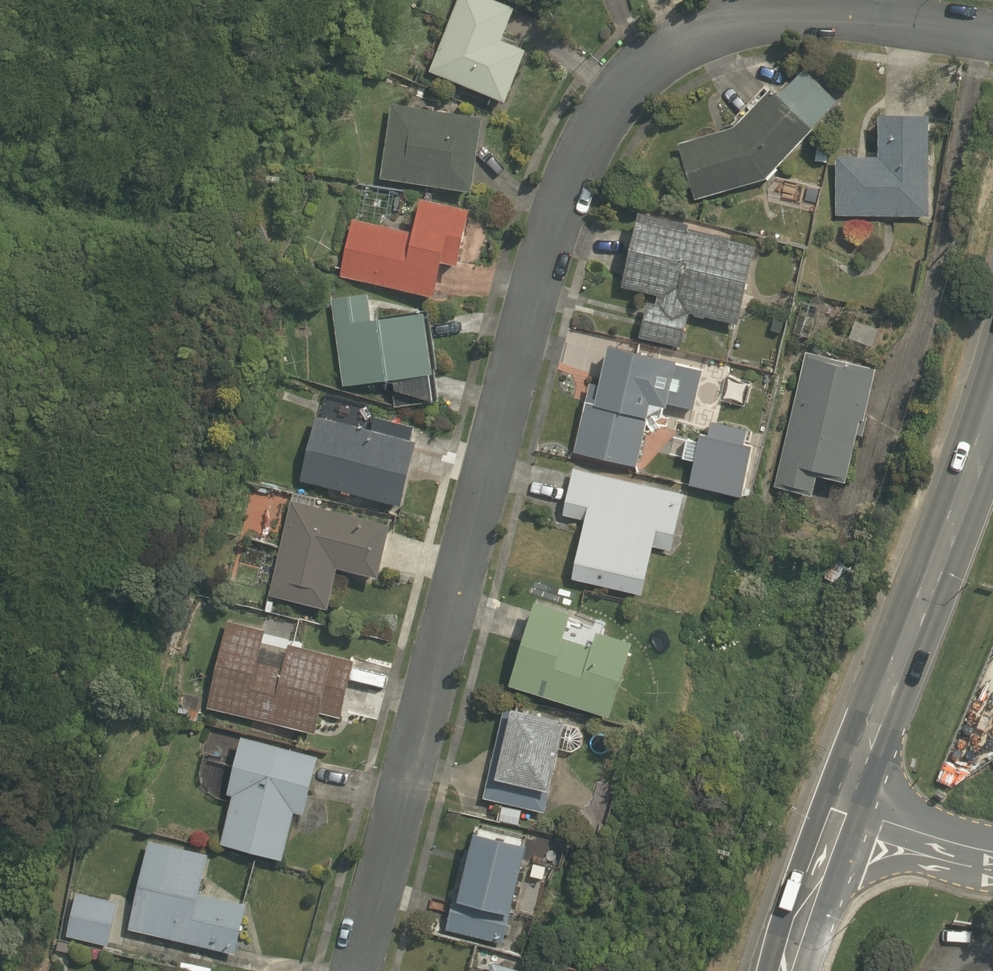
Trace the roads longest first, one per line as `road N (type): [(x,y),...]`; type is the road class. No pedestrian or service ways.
road 1 (residential): [(992,42),(806,14),(755,18),(708,32),(637,80),(569,189),(360,970)]
road 2 (secondary): [(836,816),(992,419)]
road 3 (unclassified): [(836,816),(937,860),(992,872)]
road 4 (secondary): [(785,970),(836,816)]

